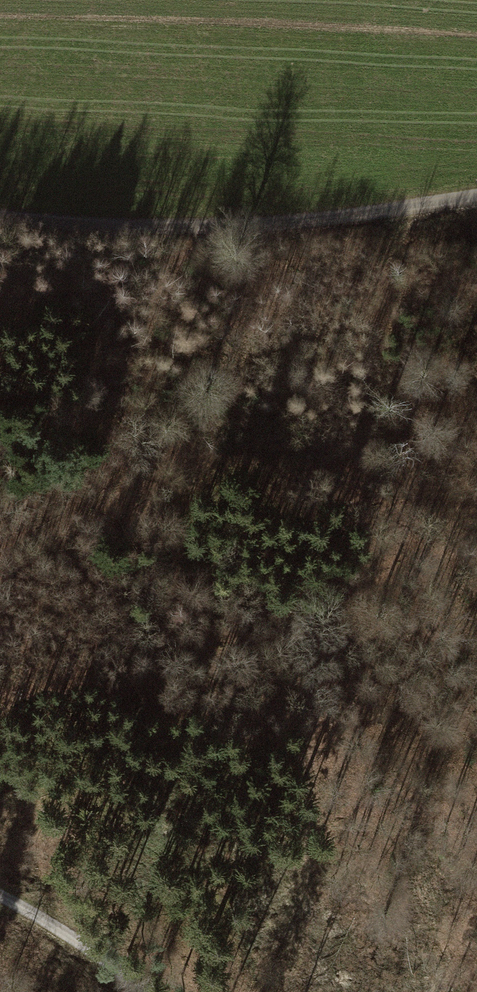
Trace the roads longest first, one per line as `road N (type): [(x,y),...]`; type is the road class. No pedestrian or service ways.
road 1 (track): [(408,207),(381,318),(366,475),(259,864),(44,931)]
road 2 (track): [(476,196),(219,223),(0,215)]
road 3 (track): [(0,904),(129,991)]

